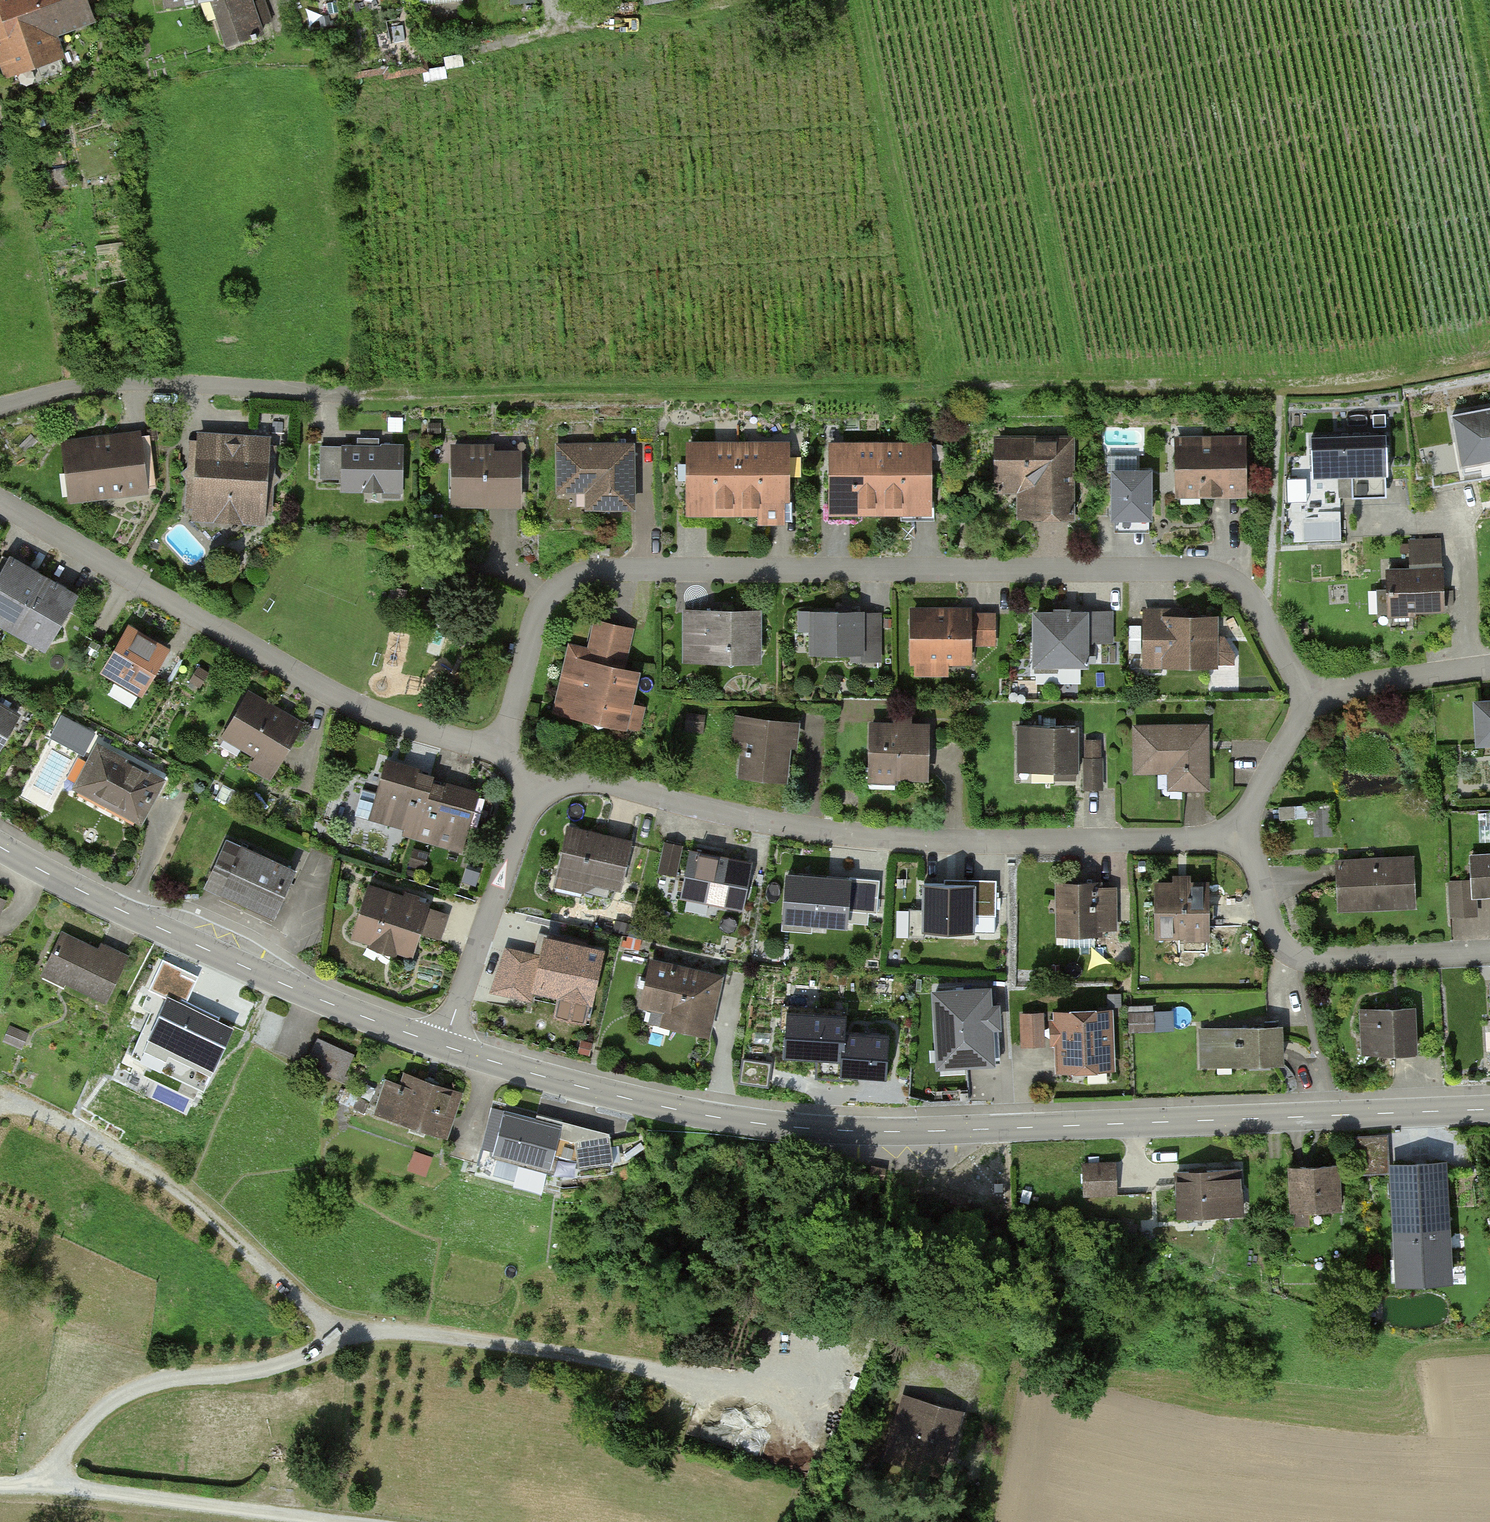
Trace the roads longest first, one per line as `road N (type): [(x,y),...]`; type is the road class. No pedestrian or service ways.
road 1 (track): [(1489,351),(1281,380),(361,396)]
road 2 (tertiary): [(1489,1110),(823,1131),(608,1094),(445,1046)]
road 3 (residential): [(502,753),(541,610),(574,577),(611,570),(1212,574),(1249,598),(1308,702)]
road 4 (track): [(55,1490),(111,1409),(163,1384),(285,1369),(383,1332),(784,1401)]
road 5 (residential): [(1235,837),(895,840),(725,814),(599,782),(534,794)]
road 6 (residential): [(502,753),(395,723),(324,690),(0,501)]
road 7 (tertiary): [(445,1046),(187,942),(0,846)]
road 8 (track): [(7,1112),(145,1178),(261,1254),(349,1342)]
road 9 (residential): [(0,408),(116,382),(361,396)]
road 10 (track): [(0,1489),(333,1521)]
road 11 (residential): [(1489,953),(1298,958),(1278,939),(1251,856),(1235,837)]
road 12 (residential): [(534,794),(445,1046)]
road 13 (residential): [(1489,667),(1364,685),(1308,702)]
road 14 (residential): [(1308,702),(1235,837)]

